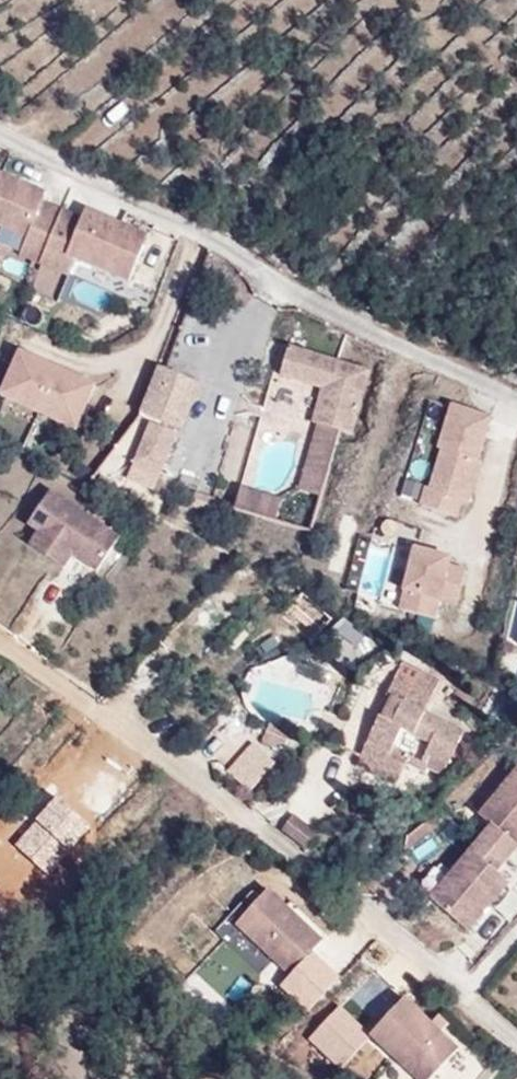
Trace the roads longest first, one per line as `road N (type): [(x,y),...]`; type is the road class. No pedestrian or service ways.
road 1 (unclassified): [(0,639),(298,857),(516,1040)]

